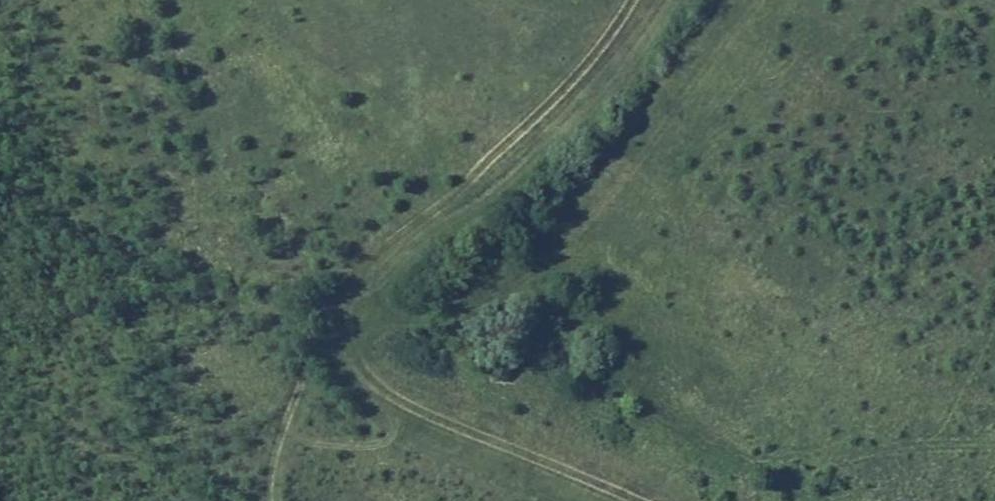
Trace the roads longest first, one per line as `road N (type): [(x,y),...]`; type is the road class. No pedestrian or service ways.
road 1 (track): [(348,346),(349,284),(380,240),(460,184),(569,86),(636,0)]
road 2 (track): [(627,500),(397,402),(348,346)]

